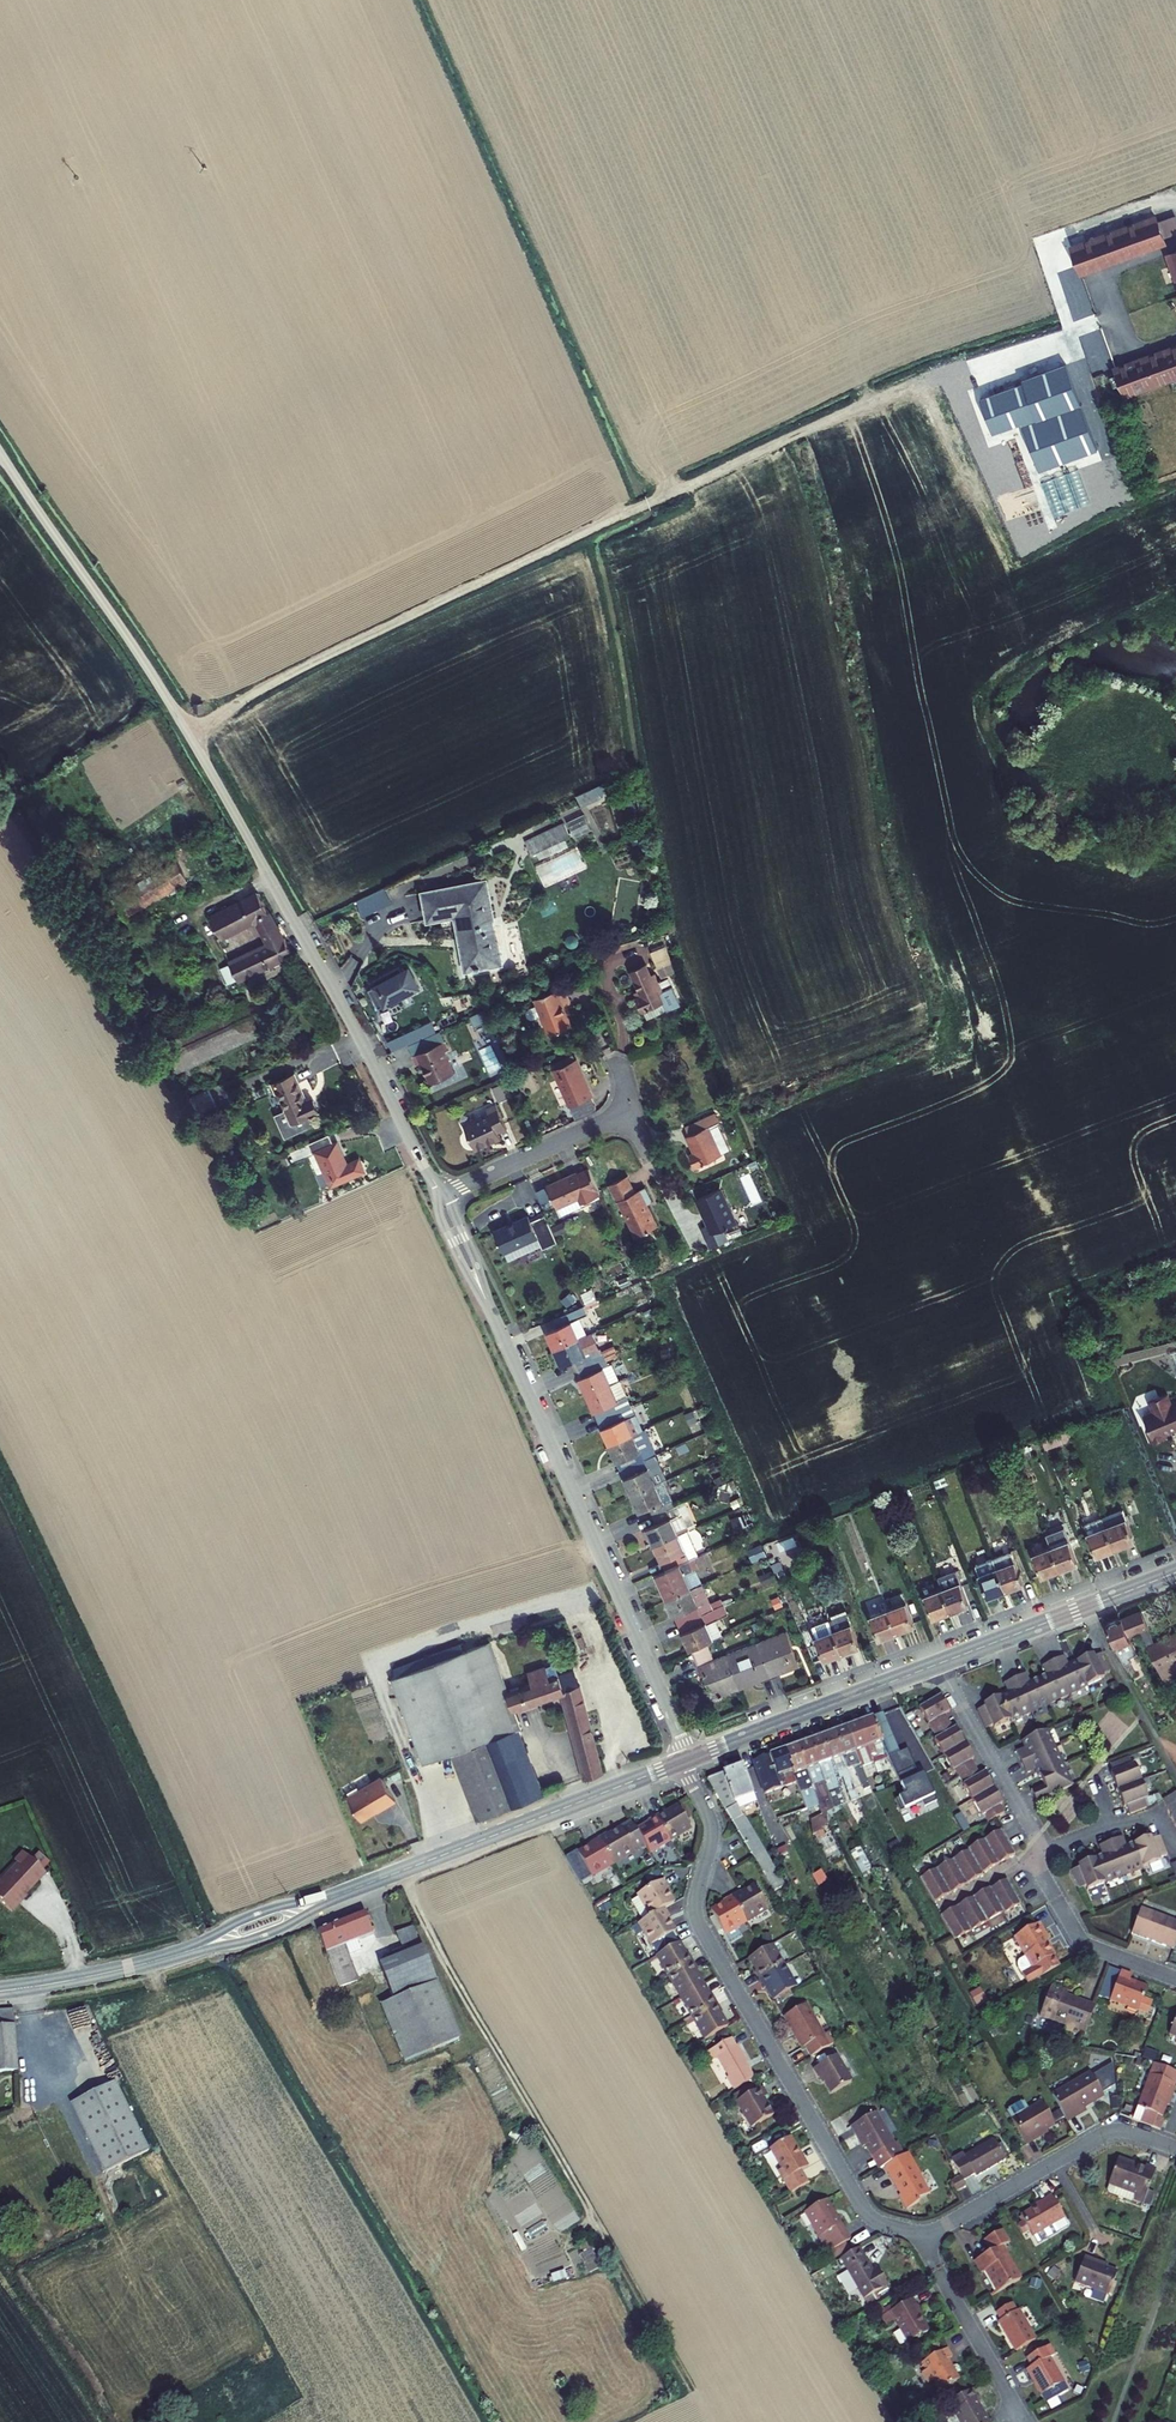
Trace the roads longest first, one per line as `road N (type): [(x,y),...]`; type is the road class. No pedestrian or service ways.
road 1 (residential): [(0,452),(158,684),(440,1195)]
road 2 (track): [(189,737),(248,698),(621,512),(899,388)]
road 3 (tertiary): [(681,1765),(181,1955),(0,1992)]
road 4 (residential): [(440,1195),(692,1761)]
road 5 (residential): [(918,2233),(874,2218),(859,2201),(701,1925),(697,1894),(710,1826),(681,1765)]
road 6 (residential): [(918,2233),(951,2223),(1110,2132),(1175,2148)]
road 7 (tertiary): [(939,1664),(692,1761)]
road 8 (tertiary): [(1175,1572),(939,1664)]
road 9 (residential): [(1026,2421),(918,2233)]
road 10 (residential): [(939,1664),(1040,1855)]
road 11 (residential): [(440,1195),(634,1108)]
road 12 (residential): [(1040,1855),(1043,1874),(1084,1943),(1175,1978)]

